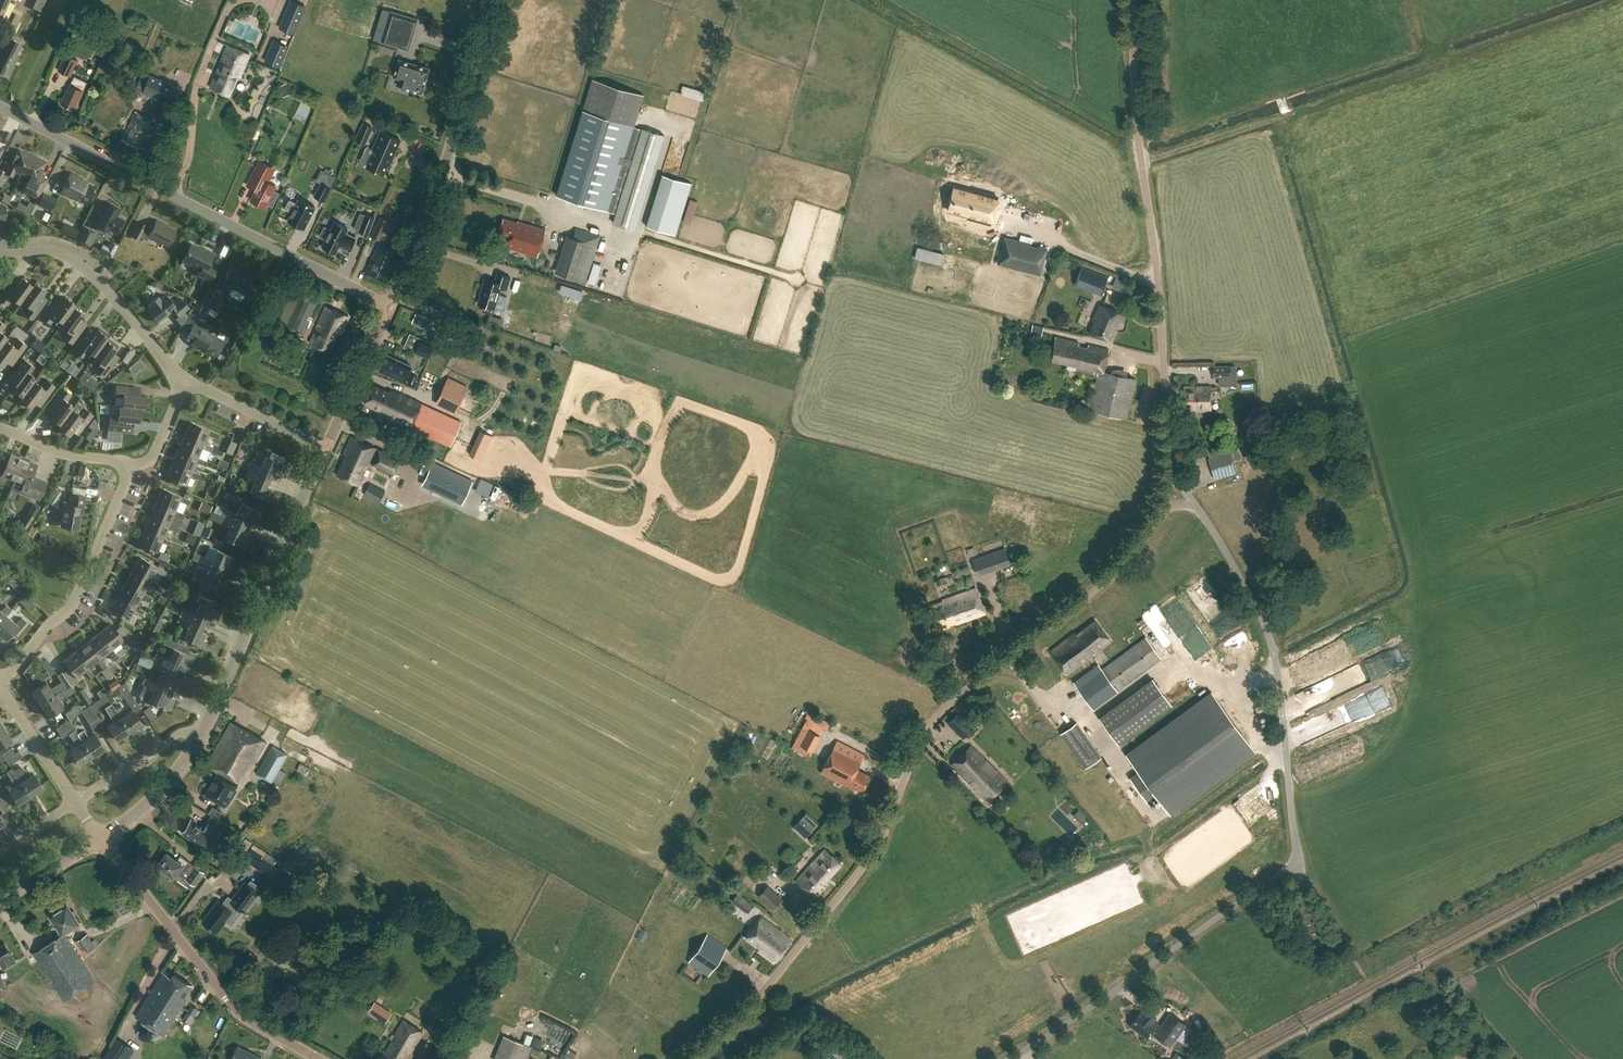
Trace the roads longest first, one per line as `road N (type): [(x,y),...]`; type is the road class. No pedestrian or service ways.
road 1 (unclassified): [(692,1058),(757,997),(871,854),(933,720),(1095,588),(1166,507)]
road 2 (unclassified): [(1006,1058),(1297,861),(1269,638),(1197,506)]
road 3 (unclassified): [(1173,467),(1136,99),(1134,0)]
road 4 (residential): [(391,304),(0,107)]
road 5 (tertiary): [(391,304),(424,227),(495,0)]
road 6 (unclassified): [(318,1058),(230,1002),(100,837)]
road 7 (tertiary): [(201,733),(326,447)]
road 8 (residential): [(186,383),(84,267),(44,253),(0,257)]
road 9 (residential): [(97,558),(0,684)]
road 10 (tertiary): [(326,447),(391,304)]
road 11 (residential): [(326,447),(186,383)]
road 12 (tertiary): [(100,837),(166,785),(201,733)]
road 13 (residential): [(78,802),(172,738),(201,733)]
road 14 (residential): [(78,802),(0,687)]
road 15 (residential): [(146,455),(151,465),(120,540),(97,558)]

